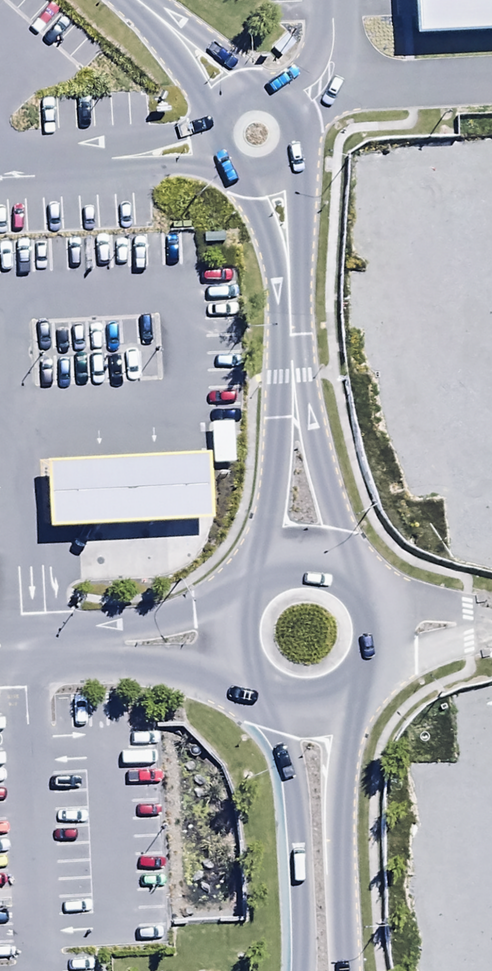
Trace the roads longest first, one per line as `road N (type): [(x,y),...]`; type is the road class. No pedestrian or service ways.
road 1 (unclassified): [(250,685),(23,646),(235,604)]
road 2 (unclassified): [(350,694),(341,795),(345,970)]
road 3 (unclassified): [(304,970),(295,783),(274,702)]
road 4 (unclassified): [(273,175),(293,376)]
road 5 (unclassified): [(293,376),(313,424),(348,569)]
road 6 (unclassified): [(263,569),(277,428),(293,376)]
road 7 (unclassified): [(232,94),(277,94),(297,118),(297,149),(273,175)]
road 8 (unclassified): [(133,0),(232,94)]
road 9 (unclassified): [(273,175),(246,178),(211,152),(212,117),(232,94)]
road 10 (unclassified): [(491,630),(375,663)]

